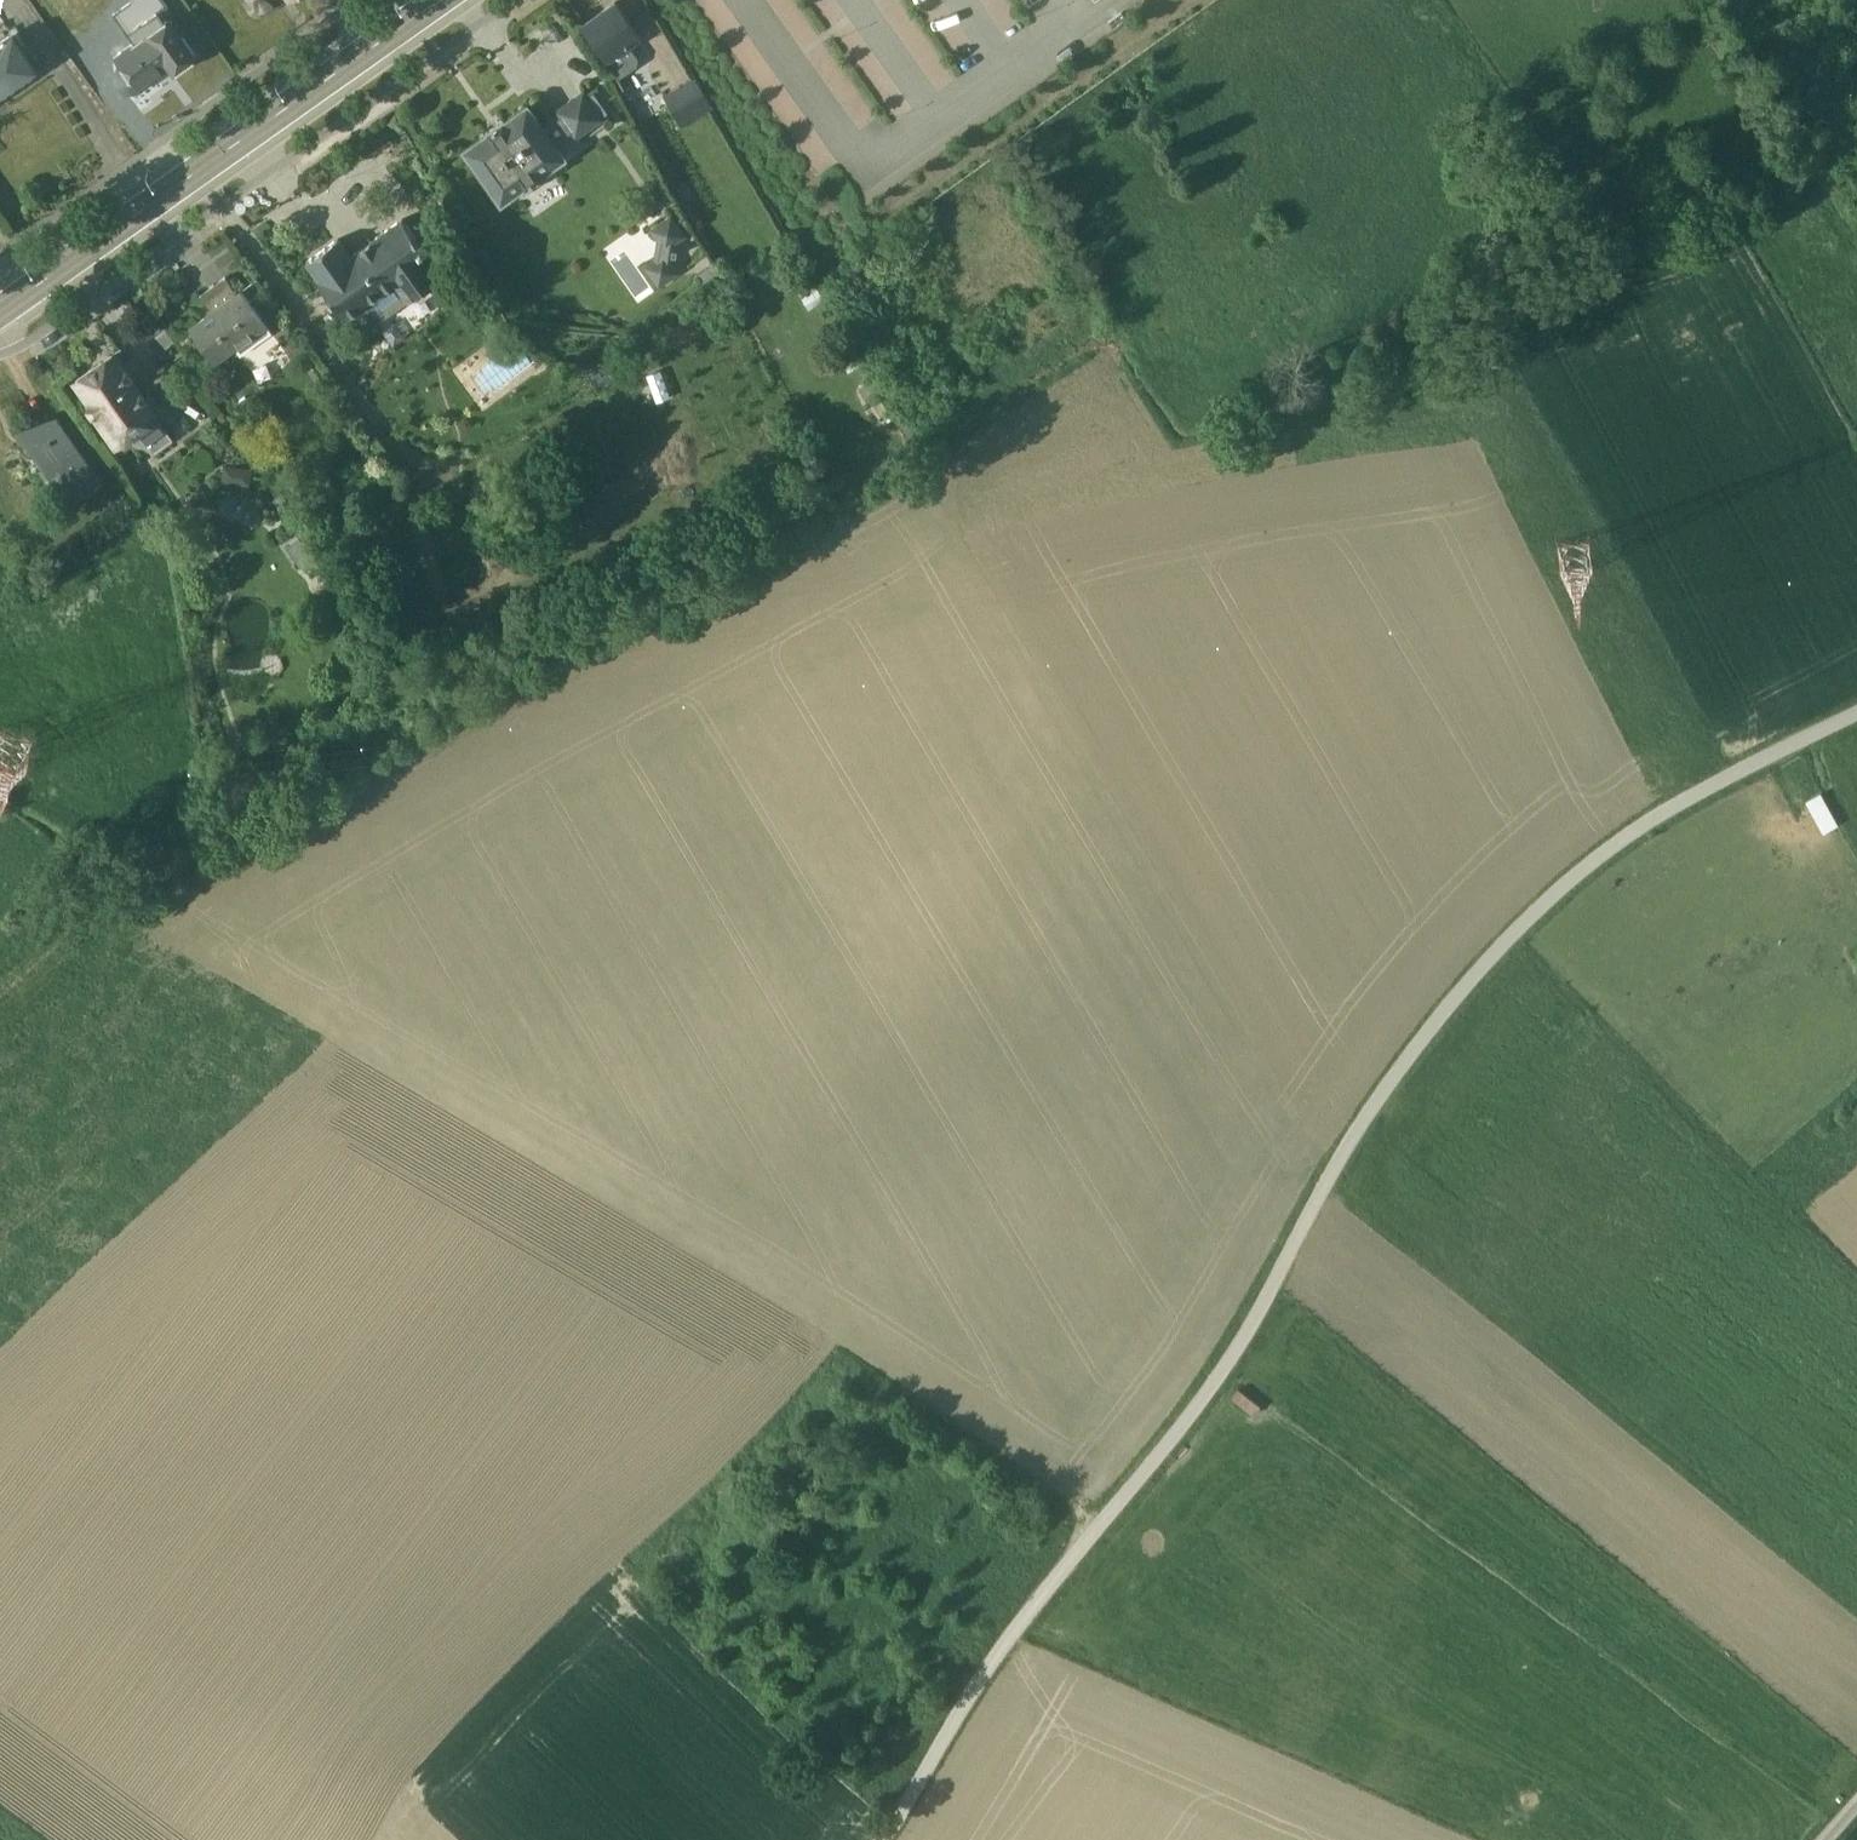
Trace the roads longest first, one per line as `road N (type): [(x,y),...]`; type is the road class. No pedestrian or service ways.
road 1 (unclassified): [(880,1839),(1043,1590),(1222,1364),(1397,1071),(1497,946),(1633,832),(1856,714)]
road 2 (secondary): [(0,311),(438,0)]

